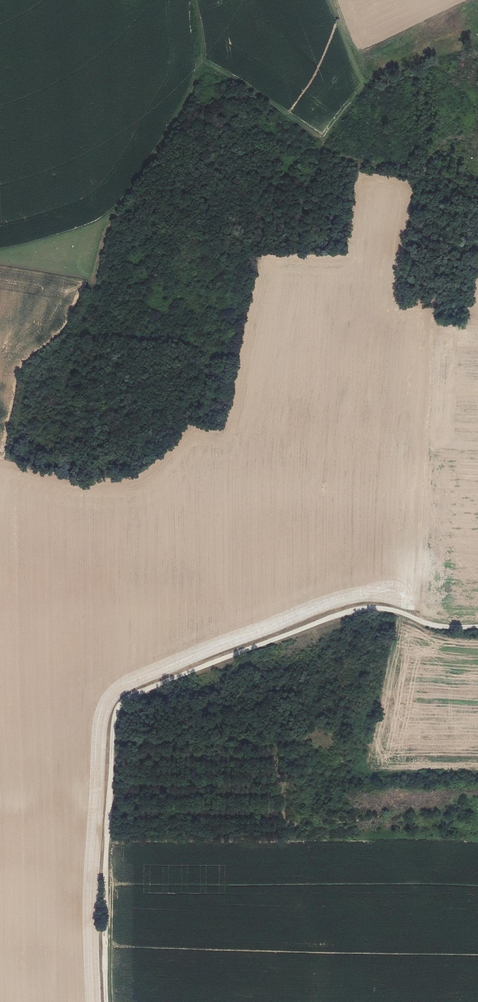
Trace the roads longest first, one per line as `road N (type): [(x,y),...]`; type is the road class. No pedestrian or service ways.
road 1 (unclassified): [(106,1001),(106,868),(122,703),(354,610),(477,627)]

